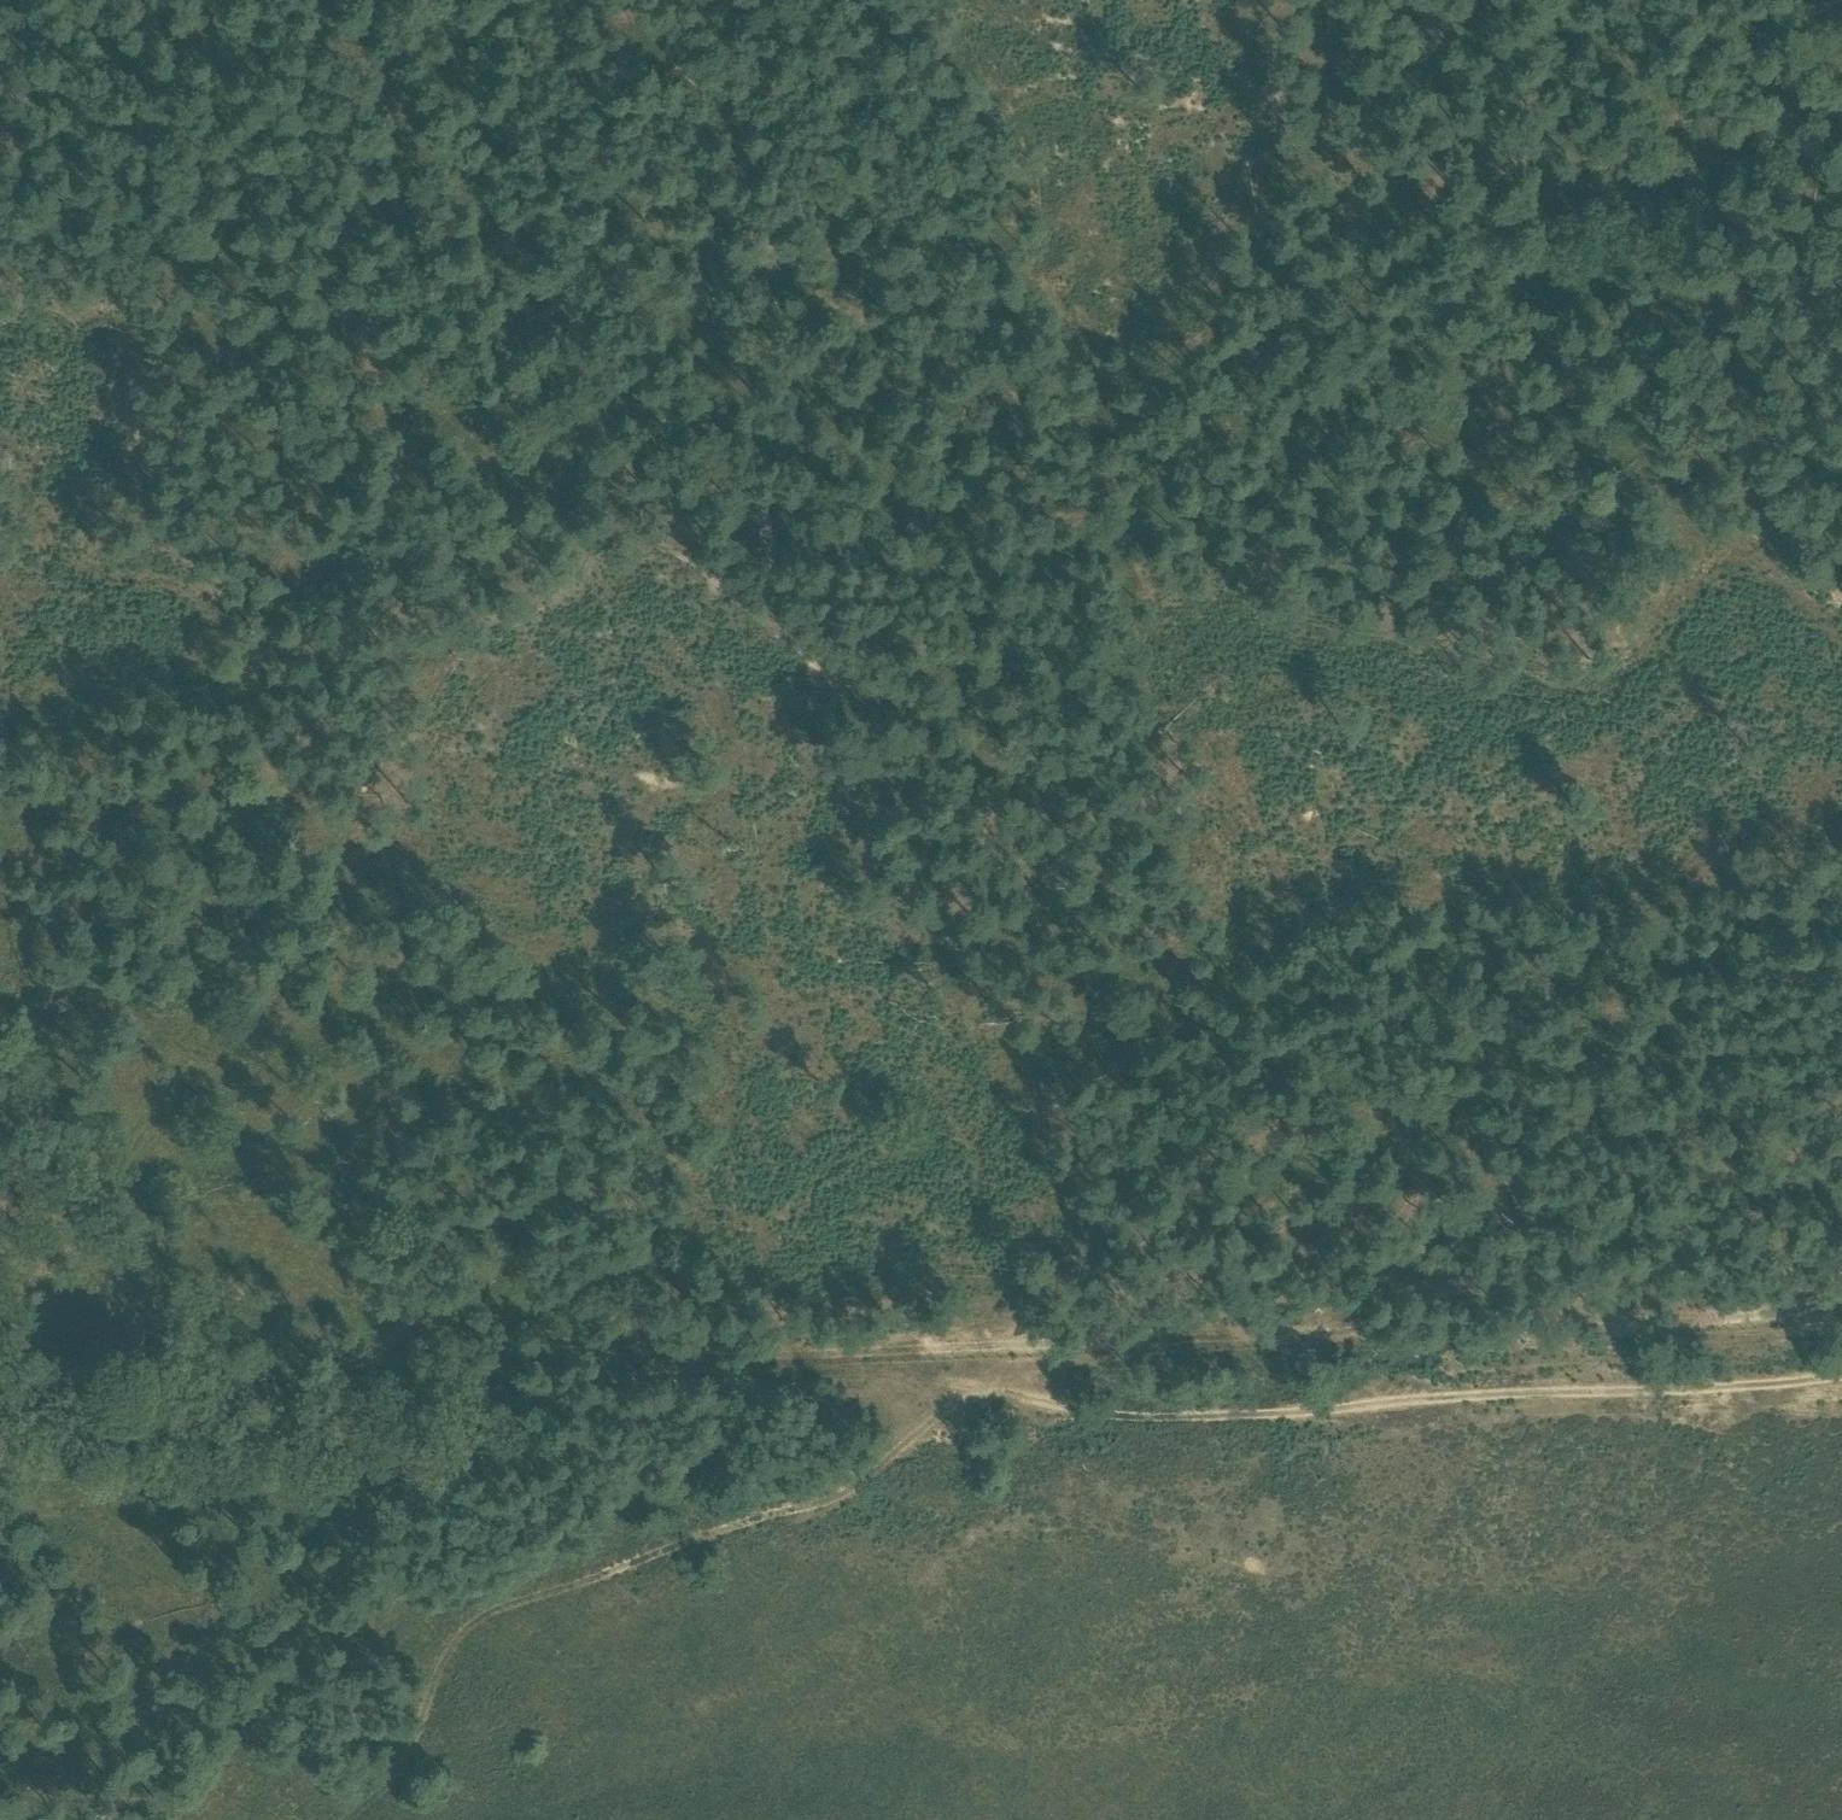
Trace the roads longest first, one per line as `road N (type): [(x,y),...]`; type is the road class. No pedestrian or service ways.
road 1 (track): [(348,1819),(411,1759),(446,1642),(464,1622),(843,1484),(971,1385),(1115,1414),(1191,1416),(1716,1386),(1841,1370)]
road 2 (track): [(1841,103),(1758,102),(1702,133),(1664,118),(1566,0)]

